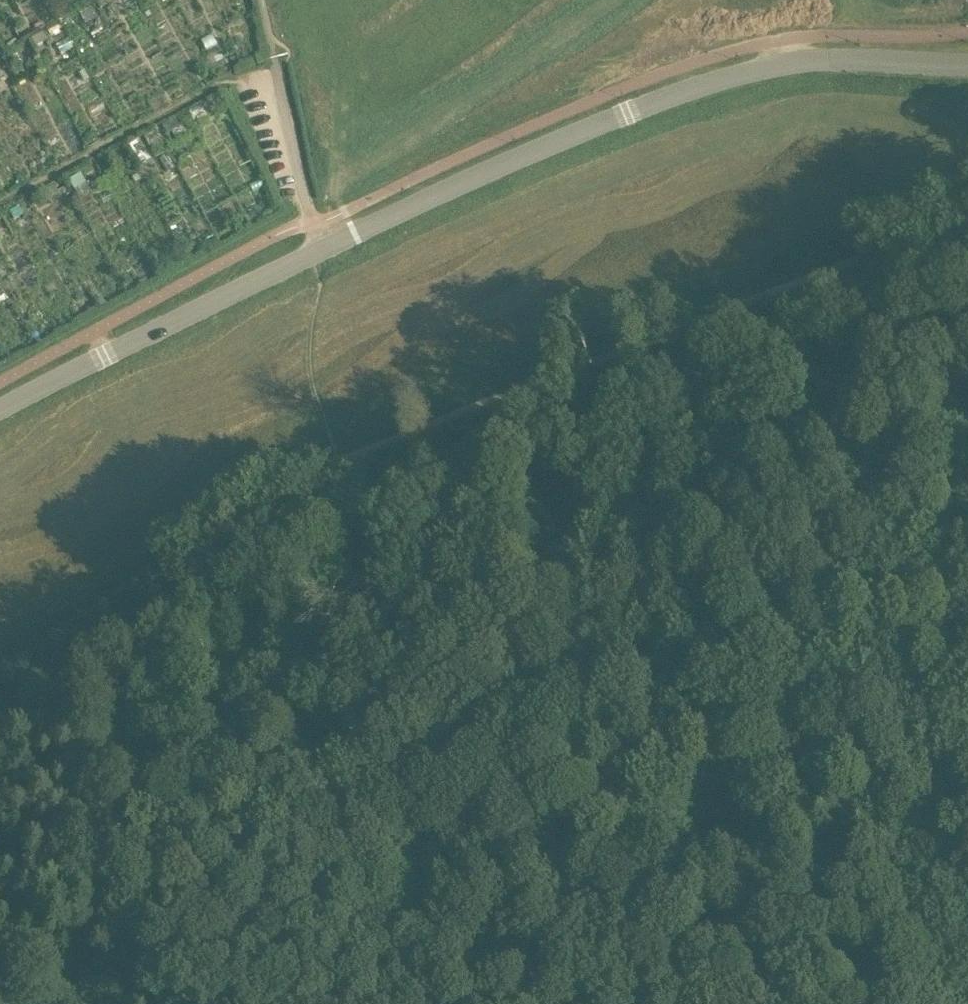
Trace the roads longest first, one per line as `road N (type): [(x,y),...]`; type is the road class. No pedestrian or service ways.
road 1 (track): [(0,668),(308,471),(967,217)]
road 2 (track): [(967,568),(873,581),(483,596),(294,579),(177,552)]
road 3 (residential): [(325,247),(487,172),(739,74),(838,59),(967,64)]
road 4 (track): [(639,1003),(720,831),(817,699),(842,672),(858,668),(884,590),(967,437)]
road 5 (track): [(262,1003),(107,848),(88,817),(76,753),(78,617)]
road 6 (residential): [(0,408),(325,247)]
road 7 (track): [(935,1003),(911,954),(867,800),(858,668)]
road 8 (residential): [(261,0),(296,173),(325,247)]
road 9 (track): [(225,81),(0,203)]

